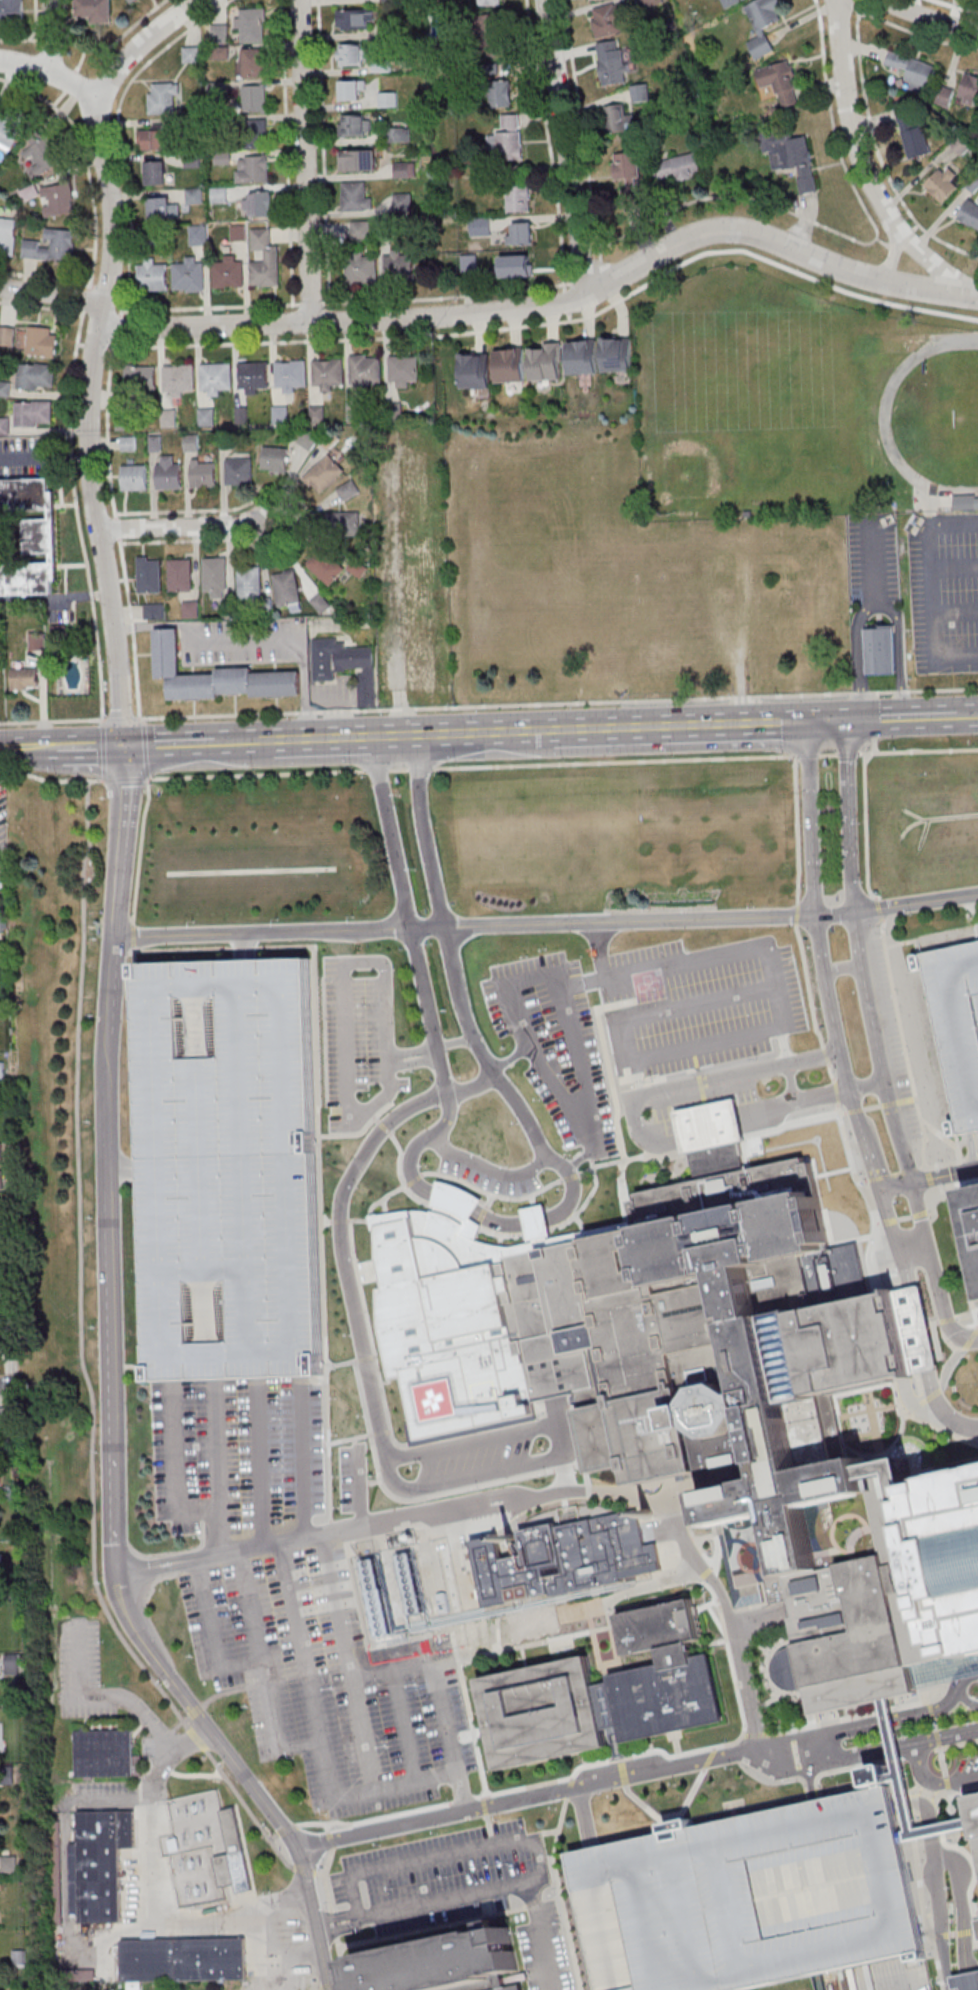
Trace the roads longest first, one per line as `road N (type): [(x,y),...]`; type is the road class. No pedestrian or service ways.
road 1 (residential): [(302,1849),(124,1608),(110,1051),(115,937)]
road 2 (residential): [(977,297),(892,285),(734,229),(707,232),(561,304),(521,311),(101,331)]
road 3 (residential): [(115,937),(856,914),(977,896)]
road 4 (residential): [(971,296),(897,232),(864,159),(846,81),(841,0)]
road 5 (residential): [(313,320),(301,0)]
road 6 (residential): [(588,293),(547,0)]
road 7 (residential): [(973,1989),(962,1869),(945,1858),(930,1876),(939,1890),(953,1989)]
road 8 (secondary): [(827,720),(552,731)]
road 9 (residential): [(99,95),(113,226),(101,331)]
road 10 (residential): [(101,529),(123,746)]
road 11 (residential): [(856,914),(849,754),(827,720)]
road 12 (residential): [(101,331),(90,414),(101,529)]
road 13 (residential): [(827,720),(811,756),(819,915)]
road 14 (residential): [(977,1672),(939,1711),(816,1737)]
road 15 (residential): [(810,1767),(977,1731)]
road 16 (residential): [(115,937),(126,779)]
road 17 (residential): [(258,523),(101,529)]
road 18 (secondary): [(552,731),(401,737)]
road 19 (secondary): [(977,715),(827,720)]
road 20 (residential): [(330,1989),(302,1849)]
road 21 (residential): [(196,0),(99,95)]
road 22 (secondary): [(401,737),(268,739)]
road 23 (residential): [(286,542),(298,519),(273,504),(260,514),(259,530),(269,542),(286,542)]

